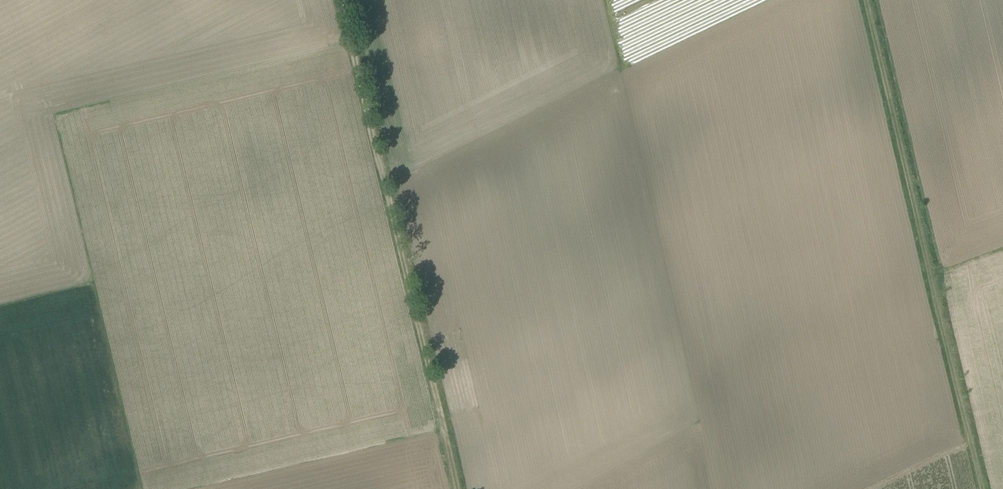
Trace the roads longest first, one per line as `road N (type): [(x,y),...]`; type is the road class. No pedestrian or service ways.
road 1 (track): [(458,488),(343,0)]
road 2 (track): [(984,488),(870,0)]

